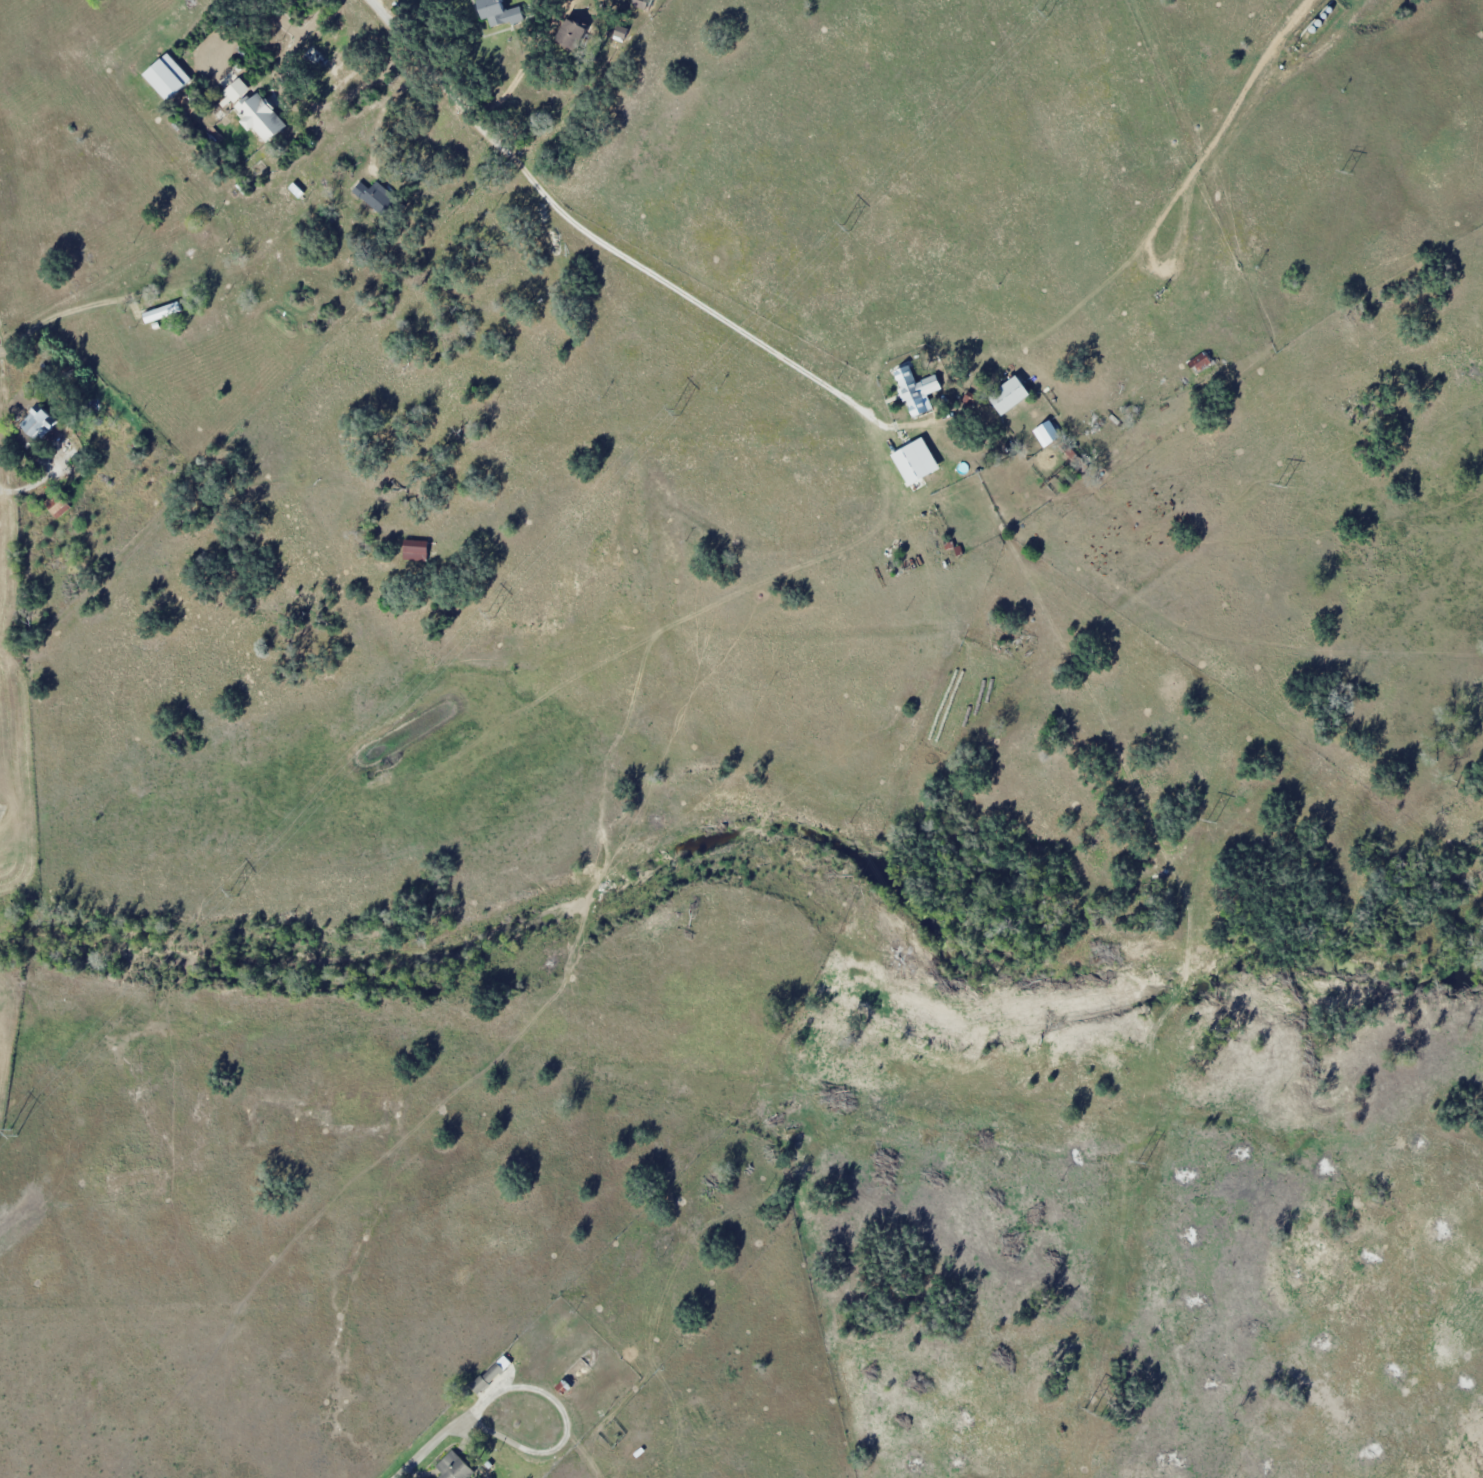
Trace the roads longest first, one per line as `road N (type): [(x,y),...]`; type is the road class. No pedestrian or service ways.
road 1 (residential): [(499,148),(371,0)]

